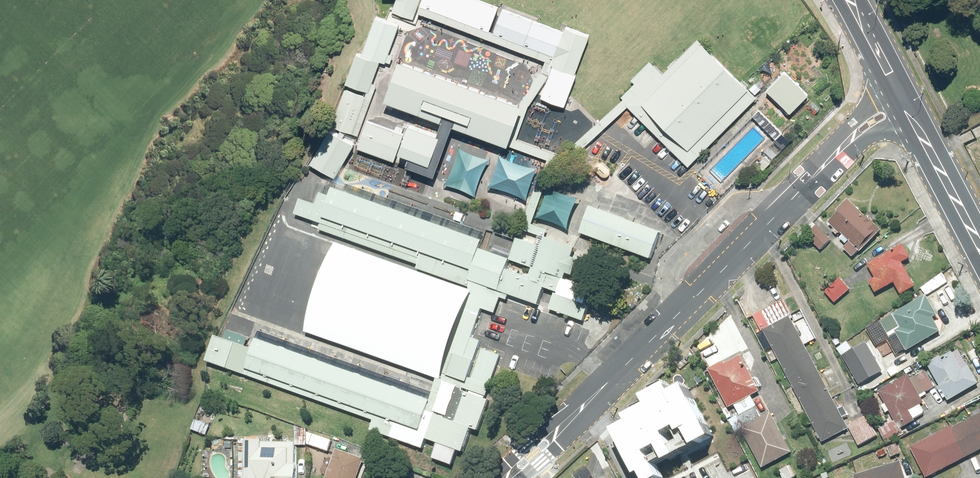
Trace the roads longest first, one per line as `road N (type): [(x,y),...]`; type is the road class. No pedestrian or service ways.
road 1 (tertiary): [(507,477),(842,146)]
road 2 (secondary): [(912,116),(979,250)]

